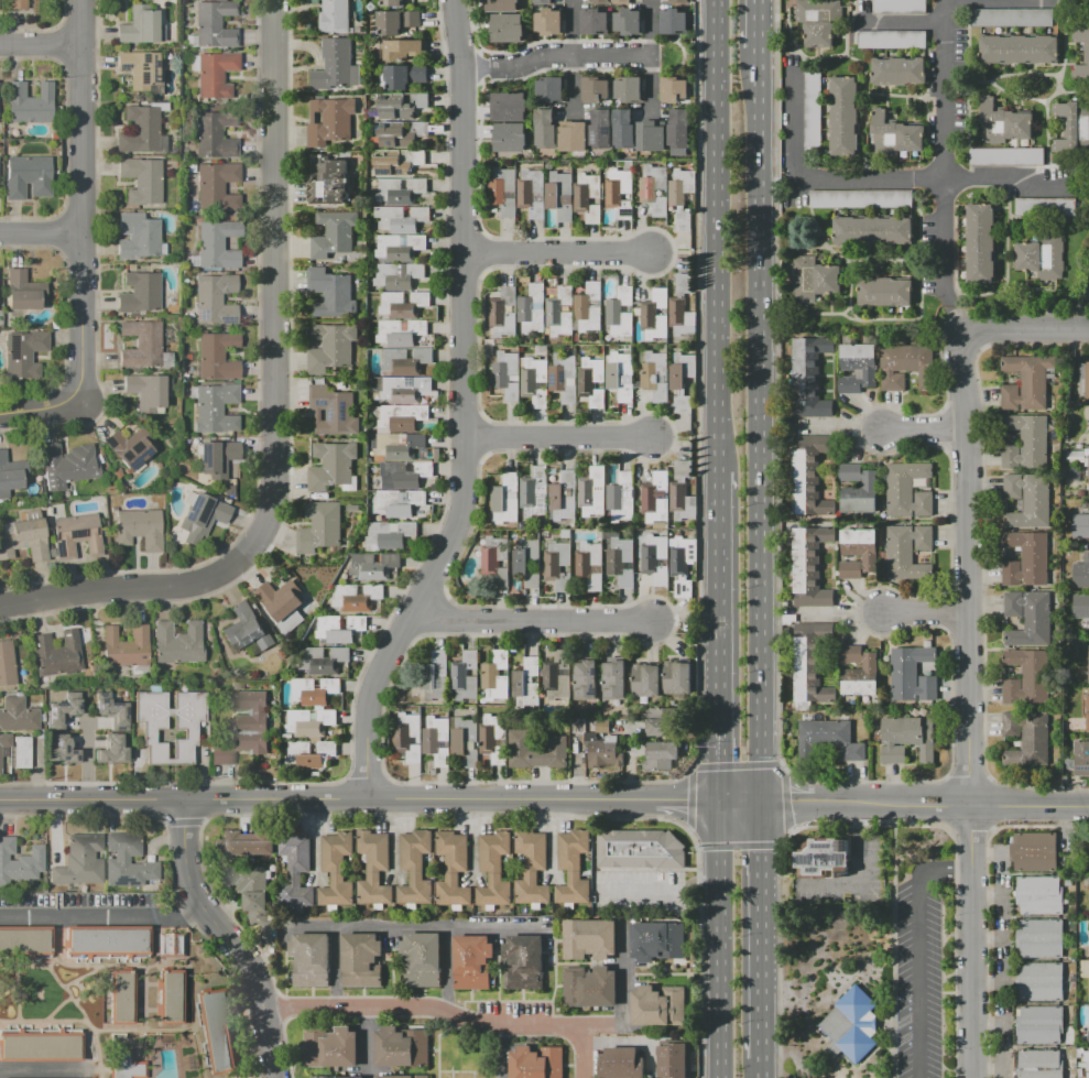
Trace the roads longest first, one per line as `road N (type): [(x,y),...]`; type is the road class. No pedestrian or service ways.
road 1 (residential): [(455,0),(464,67),(462,522),(372,693),(367,802)]
road 2 (primary): [(761,801),(763,50)]
road 3 (residential): [(273,0),(273,492),(253,548)]
road 4 (residential): [(971,328),(959,335),(957,352),(967,429),(969,802)]
road 5 (primary): [(717,0),(718,470)]
road 6 (residential): [(81,0),(77,401)]
road 7 (tertiary): [(718,457),(732,471),(736,771),(761,801)]
road 8 (primary): [(718,470),(721,802)]
road 9 (residential): [(187,802),(190,878),(250,965),(277,1077)]
road 10 (tertiary): [(760,1077),(742,1058),(743,849),(736,815),(721,802)]
road 11 (tertiary): [(654,802),(367,802)]
road 12 (residential): [(969,802),(974,1077)]
road 13 (primary): [(721,802),(722,1077)]
road 14 (tertiary): [(817,802),(1088,807)]
road 15 (residential): [(253,548),(197,582),(0,604)]
road 16 (primary): [(762,1059),(761,801)]
road 17 (residential): [(652,619),(444,619),(416,607)]
road 18 (residential): [(464,67),(547,55),(658,56)]
road 19 (tertiary): [(187,802),(0,802)]
road 20 (residential): [(651,252),(466,254)]
road 21 (residential): [(649,437),(467,438)]
road 22 (tertiary): [(367,802),(187,802)]

